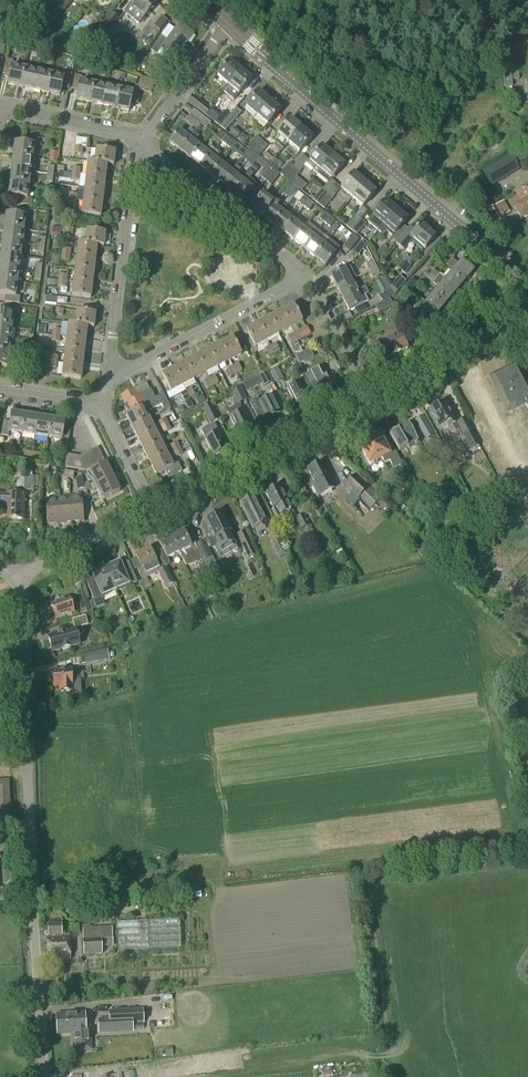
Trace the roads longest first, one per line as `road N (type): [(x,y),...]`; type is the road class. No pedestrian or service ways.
road 1 (unclassified): [(43,1076),(19,579)]
road 2 (primary): [(527,279),(229,23)]
road 3 (residential): [(150,508),(370,397)]
road 4 (residential): [(106,382),(140,143)]
road 5 (residential): [(106,382),(300,277)]
road 6 (residential): [(300,277),(140,143)]
road 7 (residential): [(370,397),(527,317)]
road 8 (residential): [(140,143),(229,23)]
road 9 (residential): [(19,579),(150,508)]
road 10 (residential): [(140,143),(124,132),(0,105)]
road 11 (residential): [(370,397),(300,277)]

